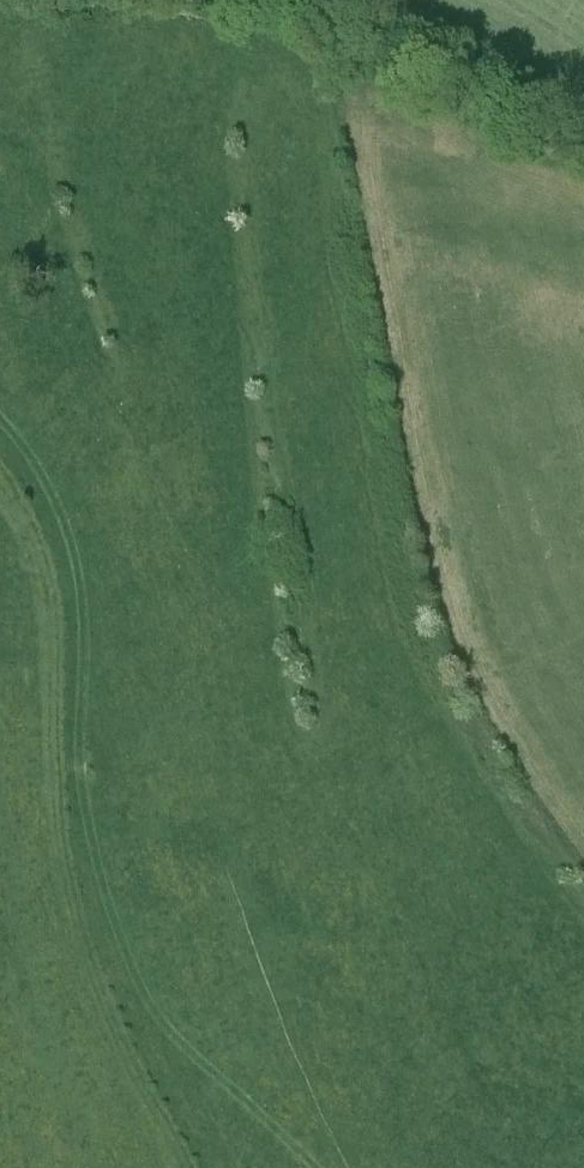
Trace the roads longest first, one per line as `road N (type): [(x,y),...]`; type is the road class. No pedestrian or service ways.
road 1 (track): [(583,151),(405,62),(211,0)]

